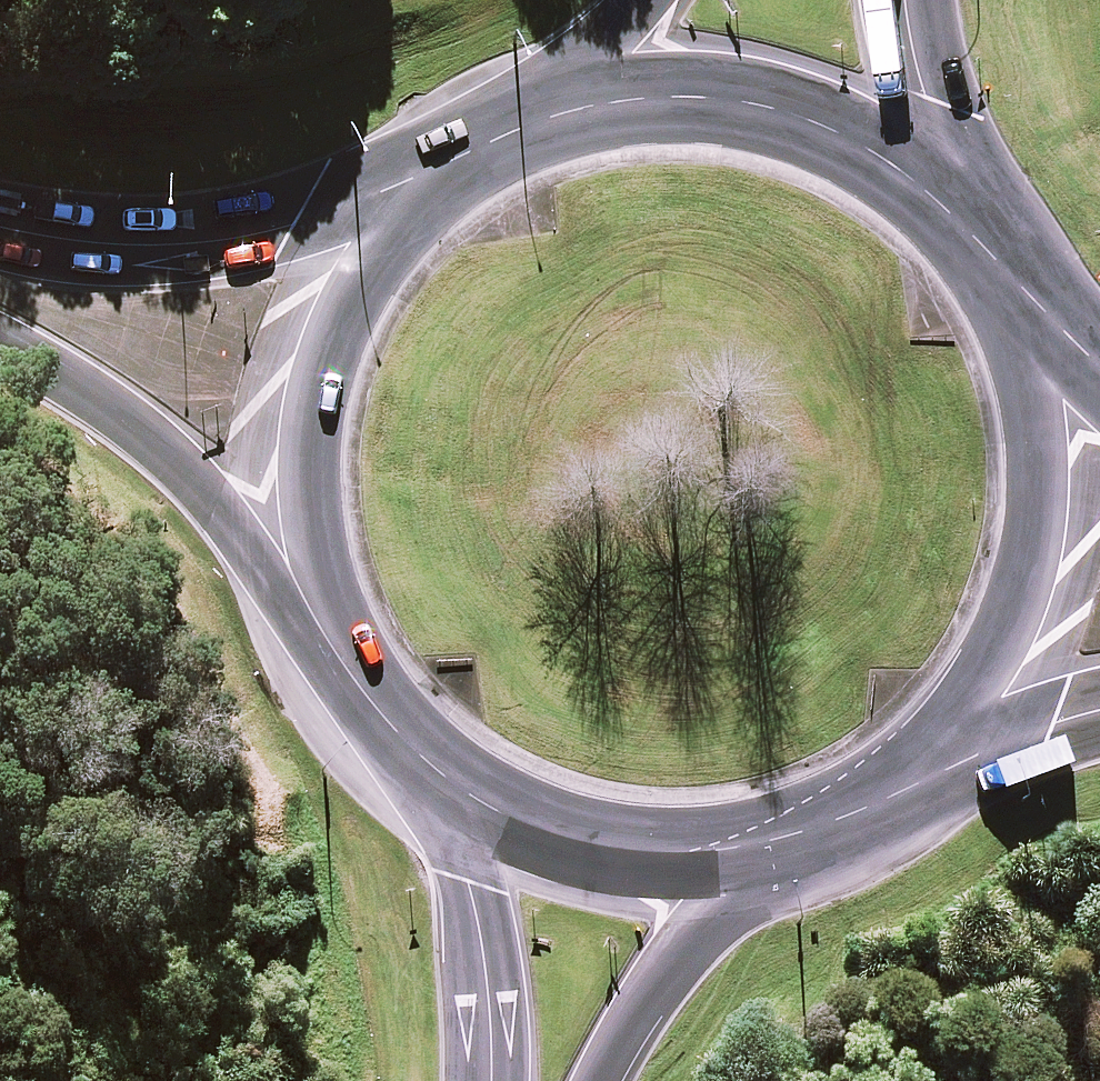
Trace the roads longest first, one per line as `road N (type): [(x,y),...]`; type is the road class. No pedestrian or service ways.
road 1 (trunk): [(990,259),(1035,409),(1034,536),(1021,593),(994,649),(892,788)]
road 2 (trunk): [(335,637),(308,449),(344,322),(424,188)]
road 3 (trunk): [(535,126),(603,107),(674,100),(745,107),(813,128),(876,161),(964,224)]
road 4 (trunk): [(335,637),(123,412),(0,335)]
road 5 (trunk): [(0,228),(126,246),(197,240),(296,225),(424,188)]
road 6 (trunk): [(801,830),(744,848),(679,854),(579,845),(423,767)]
road 7 (tertiary): [(801,830),(670,963),(597,1080)]
road 8 (tertiary): [(492,1080),(485,959),(468,875),(423,767)]
road 9 (secondary): [(904,0),(964,224)]
road 10 (trunk): [(1099,709),(892,788)]
road 11 (secondary): [(535,126),(642,0)]
road 12 (trunk): [(423,767),(335,637)]
road 13 (trunk): [(990,259),(1099,367)]
road 14 (trunk): [(424,188),(535,126)]

